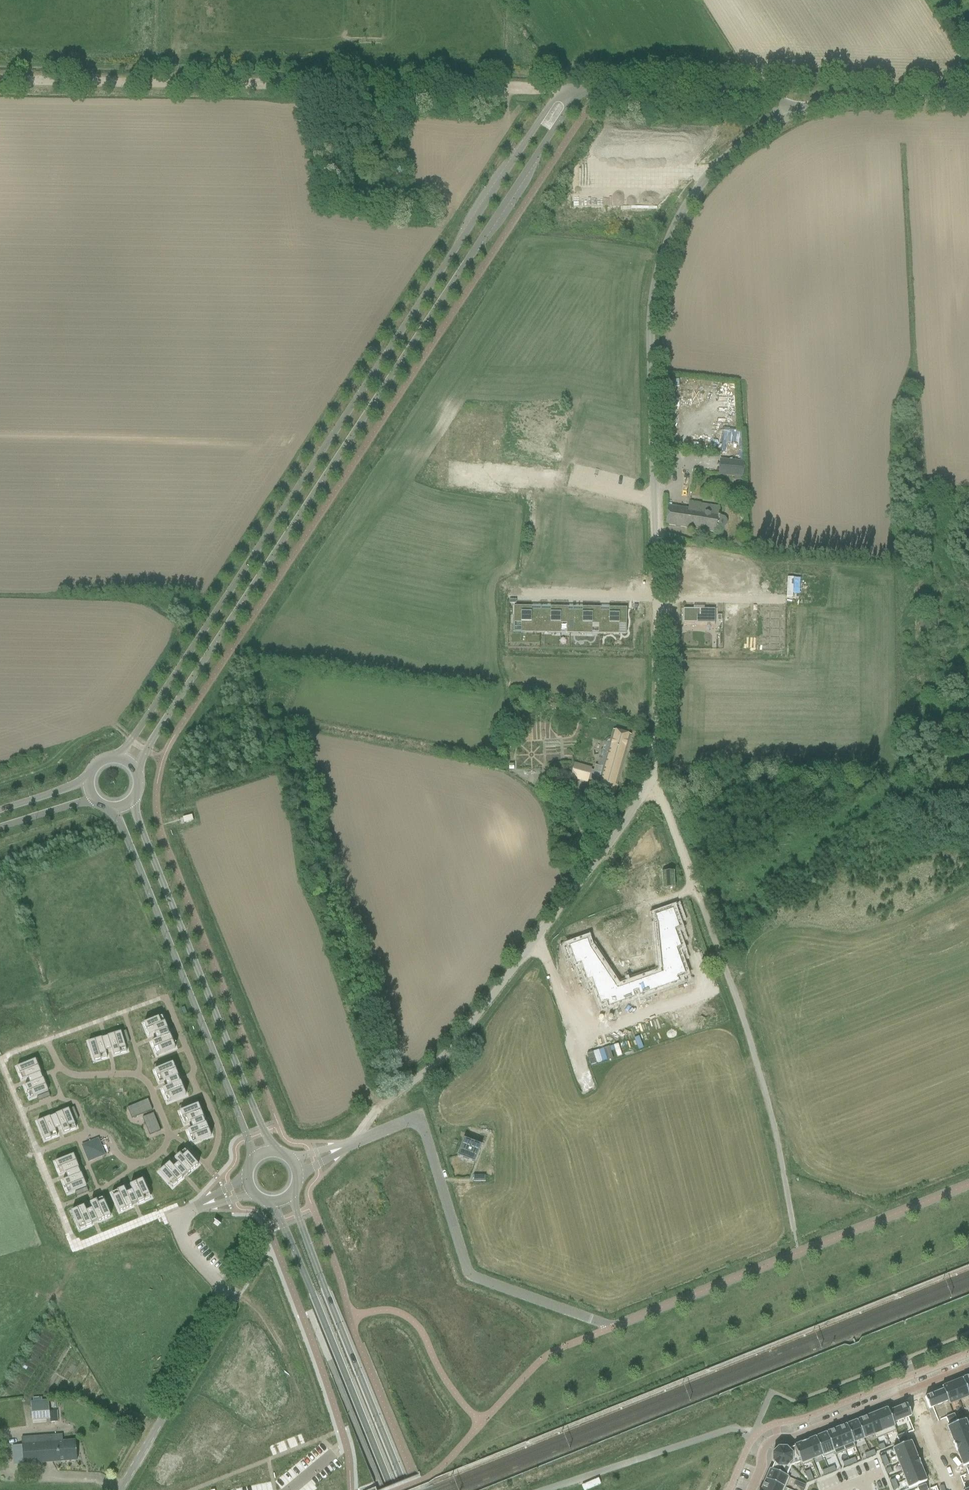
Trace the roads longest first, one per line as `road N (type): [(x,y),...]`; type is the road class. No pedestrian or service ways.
road 1 (tertiary): [(580,89),(559,89),(117,758)]
road 2 (tertiary): [(133,768),(580,89)]
road 3 (track): [(559,89),(0,79)]
road 4 (unclassified): [(656,596),(657,278),(696,192),(740,146),(799,112)]
road 5 (unclassified): [(784,1181),(726,974),(661,801),(645,790)]
road 6 (unclassified): [(382,1105),(463,1035),(645,790)]
road 7 (residential): [(346,1147),(416,1120),(471,1276),(609,1328)]
road 8 (unclassified): [(609,1328),(968,1183)]
road 9 (tertiary): [(114,806),(254,1157)]
road 10 (tertiary): [(272,1149),(130,800)]
road 11 (unclassified): [(120,1489),(234,1296),(189,1252),(171,1214),(200,1206)]
road 12 (tertiary): [(405,1489),(293,1195)]
road 13 (tertiary): [(272,1204),(390,1489)]
road 14 (residential): [(968,1366),(770,1435),(756,1455),(751,1489)]
road 15 (tertiary): [(799,112),(768,93),(580,89)]
road 16 (unclassified): [(645,790),(659,719),(656,596)]
road 17 (tertiary): [(968,95),(856,96),(799,112)]
road 18 (residential): [(502,593),(656,596)]
road 19 (residential): [(656,596),(776,598)]

